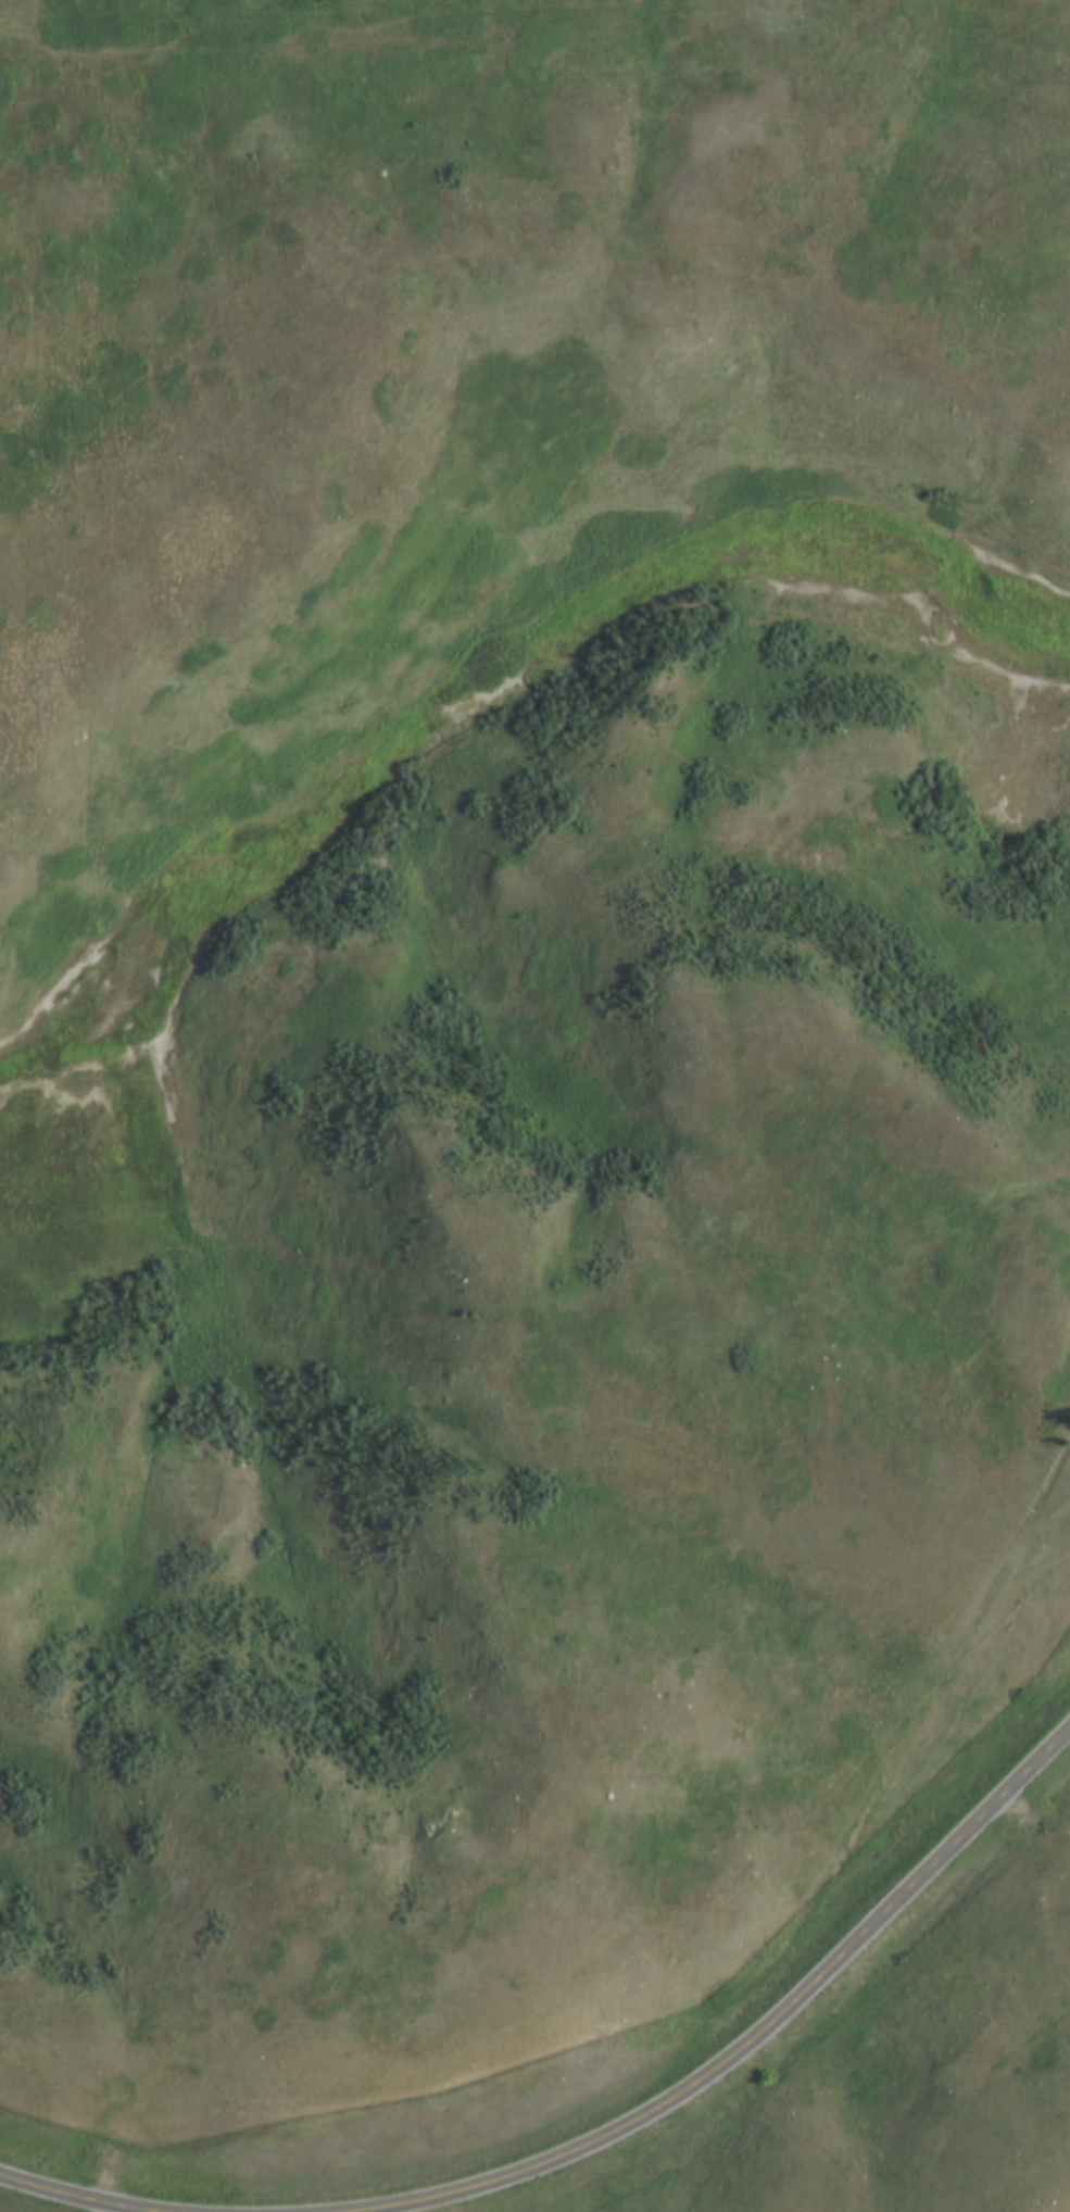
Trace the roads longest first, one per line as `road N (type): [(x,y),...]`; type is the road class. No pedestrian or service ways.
road 1 (tertiary): [(350,2211),(567,2156),(720,2063),(1069,1732)]
road 2 (tertiary): [(0,2169),(96,2202),(233,2211)]

